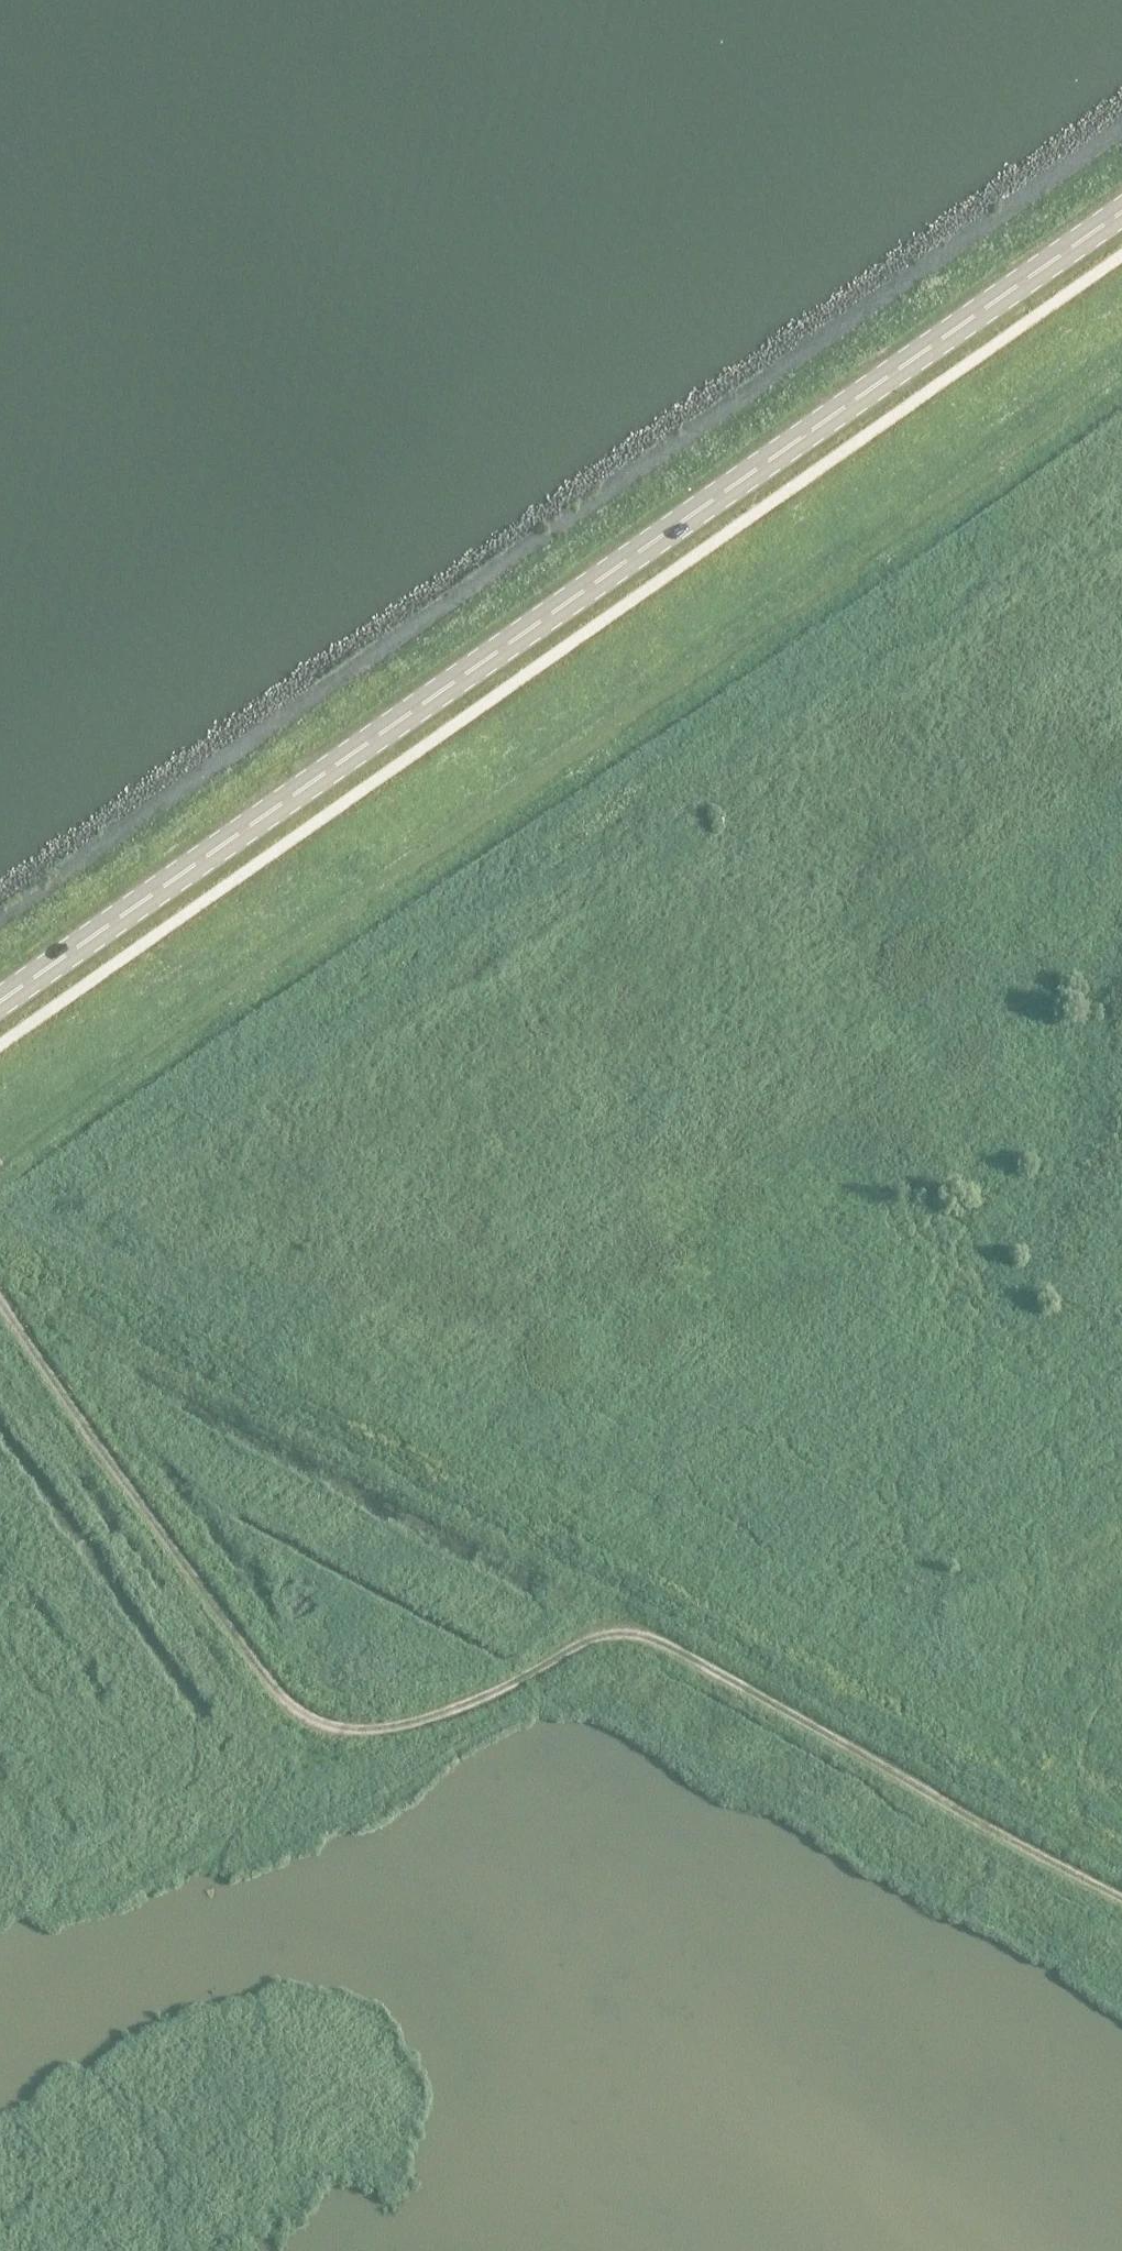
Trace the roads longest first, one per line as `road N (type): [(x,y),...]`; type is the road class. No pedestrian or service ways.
road 1 (track): [(1121,1888),(667,1642),(626,1631),(597,1637),(449,1711),(349,1729),(312,1719),(281,1693),(0,1298)]
road 2 (secondary): [(0,1001),(1121,210)]

